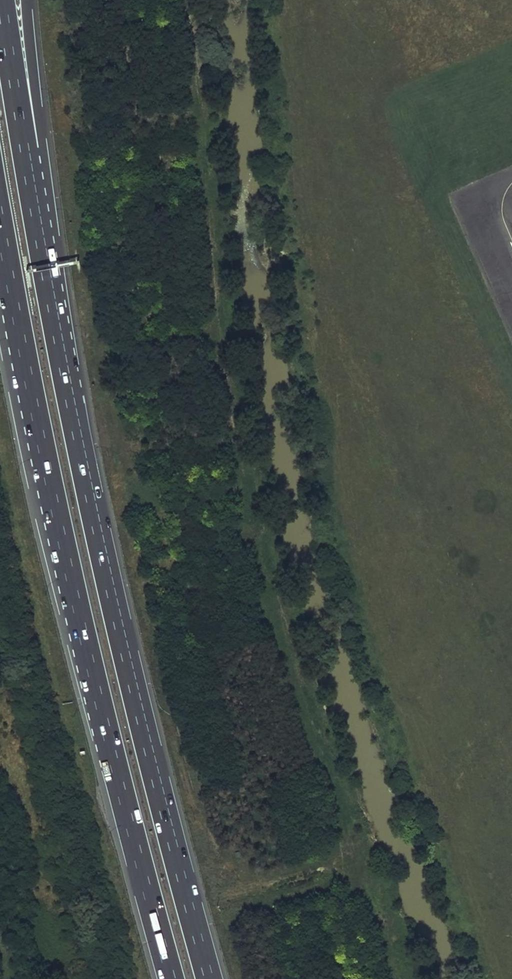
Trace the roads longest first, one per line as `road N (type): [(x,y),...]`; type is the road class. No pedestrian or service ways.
road 1 (motorway): [(208,978),(118,632),(27,172)]
road 2 (motorway): [(11,298),(92,681),(169,978)]
road 3 (motorway): [(27,172),(42,148),(25,0)]
road 4 (motorway): [(27,172),(0,0)]

